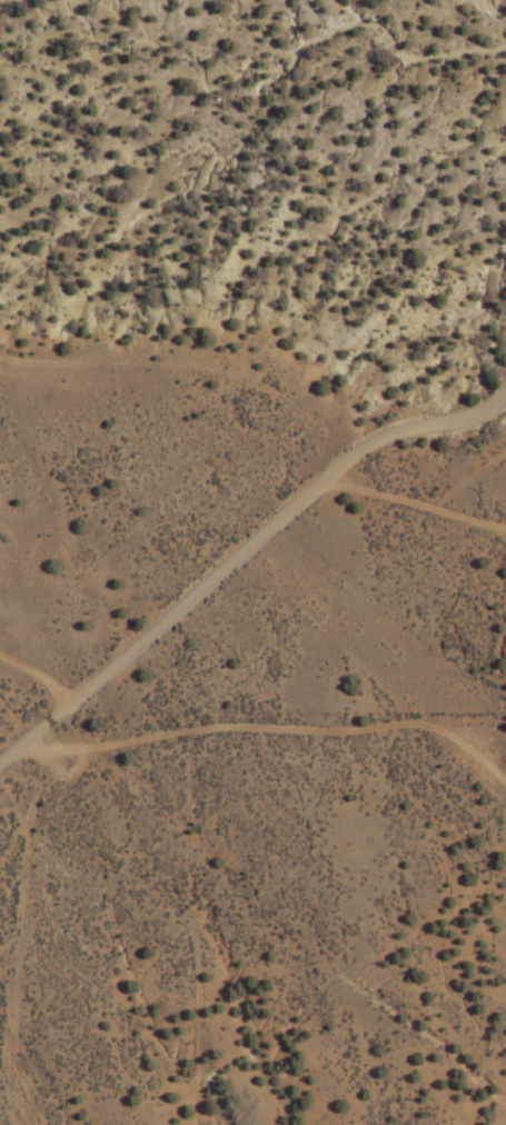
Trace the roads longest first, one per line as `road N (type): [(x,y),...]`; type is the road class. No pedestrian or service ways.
road 1 (track): [(20,747),(40,753),(219,729),(406,725),(446,736),(505,789)]
road 2 (track): [(329,477),(505,530)]

